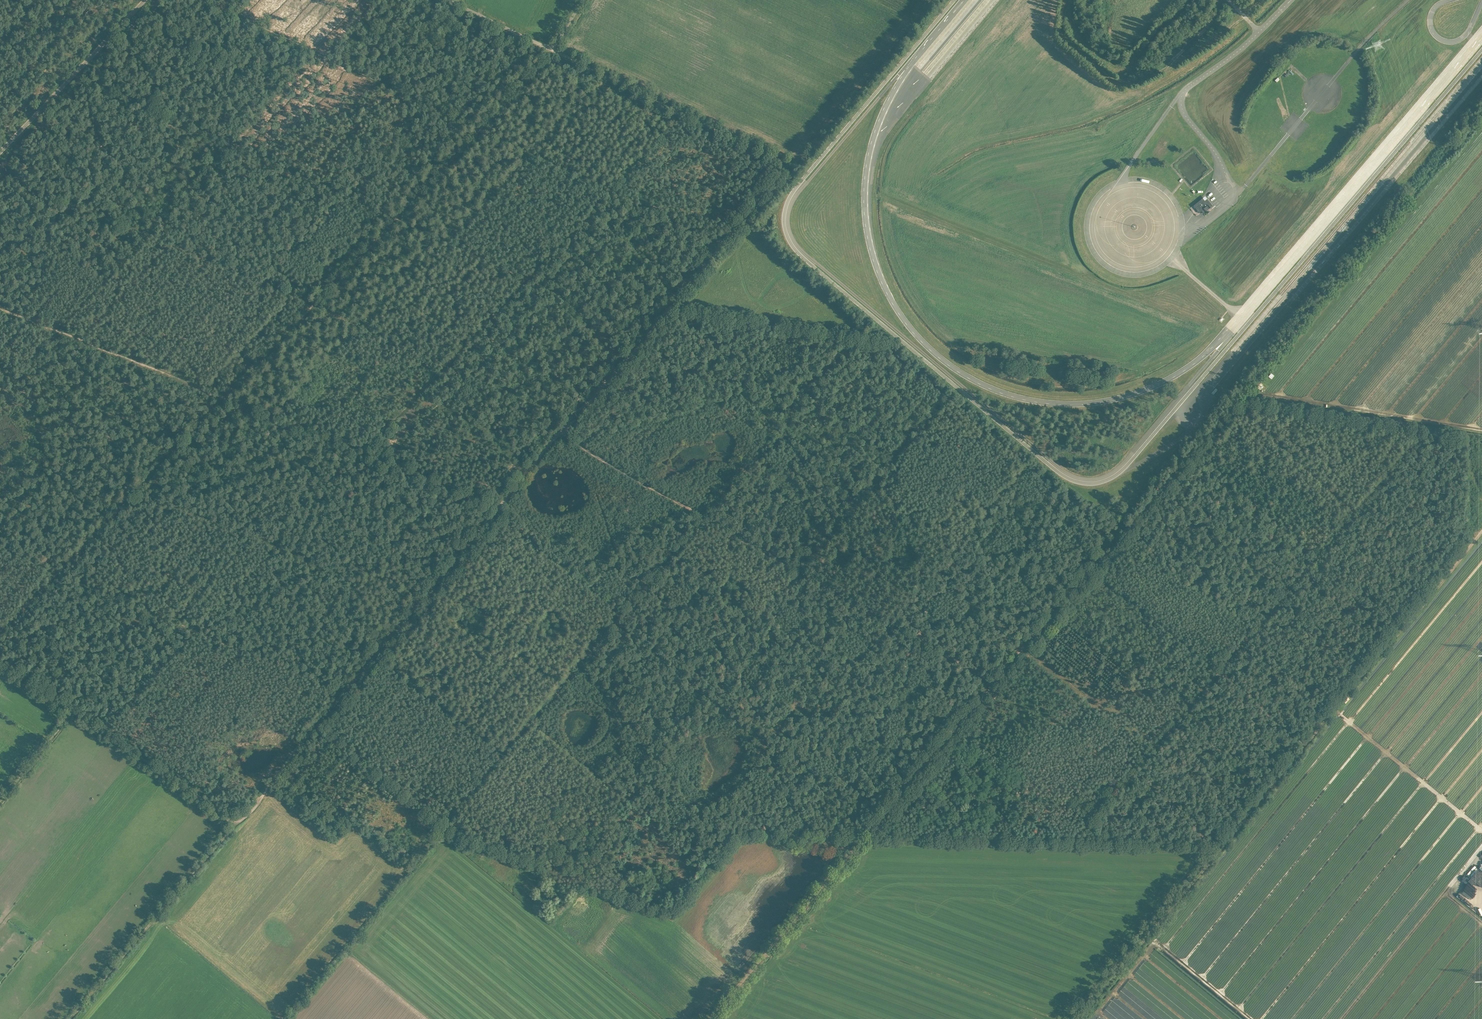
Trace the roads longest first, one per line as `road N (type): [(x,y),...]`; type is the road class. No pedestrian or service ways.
road 1 (track): [(993,686),(713,1018)]
road 2 (track): [(1077,1018),(1306,745)]
road 3 (track): [(235,822),(0,661)]
road 4 (track): [(1306,745),(1088,570)]
road 5 (track): [(1306,745),(1481,534)]
road 6 (track): [(477,131),(716,247)]
road 7 (unclassified): [(789,163),(553,48)]
road 8 (track): [(73,1018),(235,822)]
road 9 (track): [(1066,0),(1068,43),(1121,84),(1201,51),(1244,17)]
road 10 (track): [(716,247),(559,434)]
road 11 (track): [(235,822),(382,648)]
road 12 (unclassified): [(0,150),(143,0)]
road 13 (track): [(1246,186),(1366,40)]
road 14 (track): [(1075,0),(1078,34),(1117,68),(1138,60),(1189,0)]
road 15 (track): [(382,648),(495,509)]
road 16 (track): [(1088,570),(993,686)]

